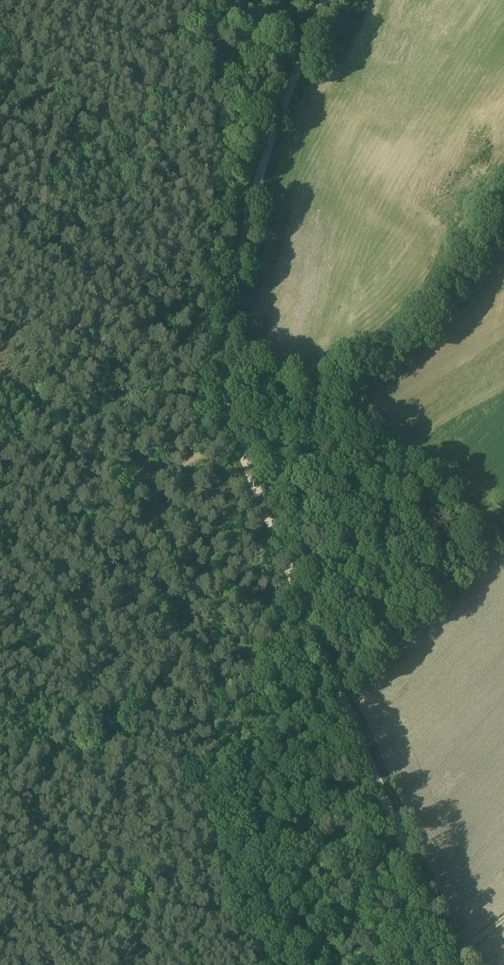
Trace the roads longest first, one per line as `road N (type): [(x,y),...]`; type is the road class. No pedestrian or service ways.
road 1 (track): [(451,956),(237,435)]
road 2 (track): [(237,435),(224,386),(242,247),(324,0)]
road 3 (track): [(503,207),(414,343),(237,435)]
road 4 (track): [(237,435),(120,490),(0,375)]
road 5 (track): [(120,490),(0,720)]

